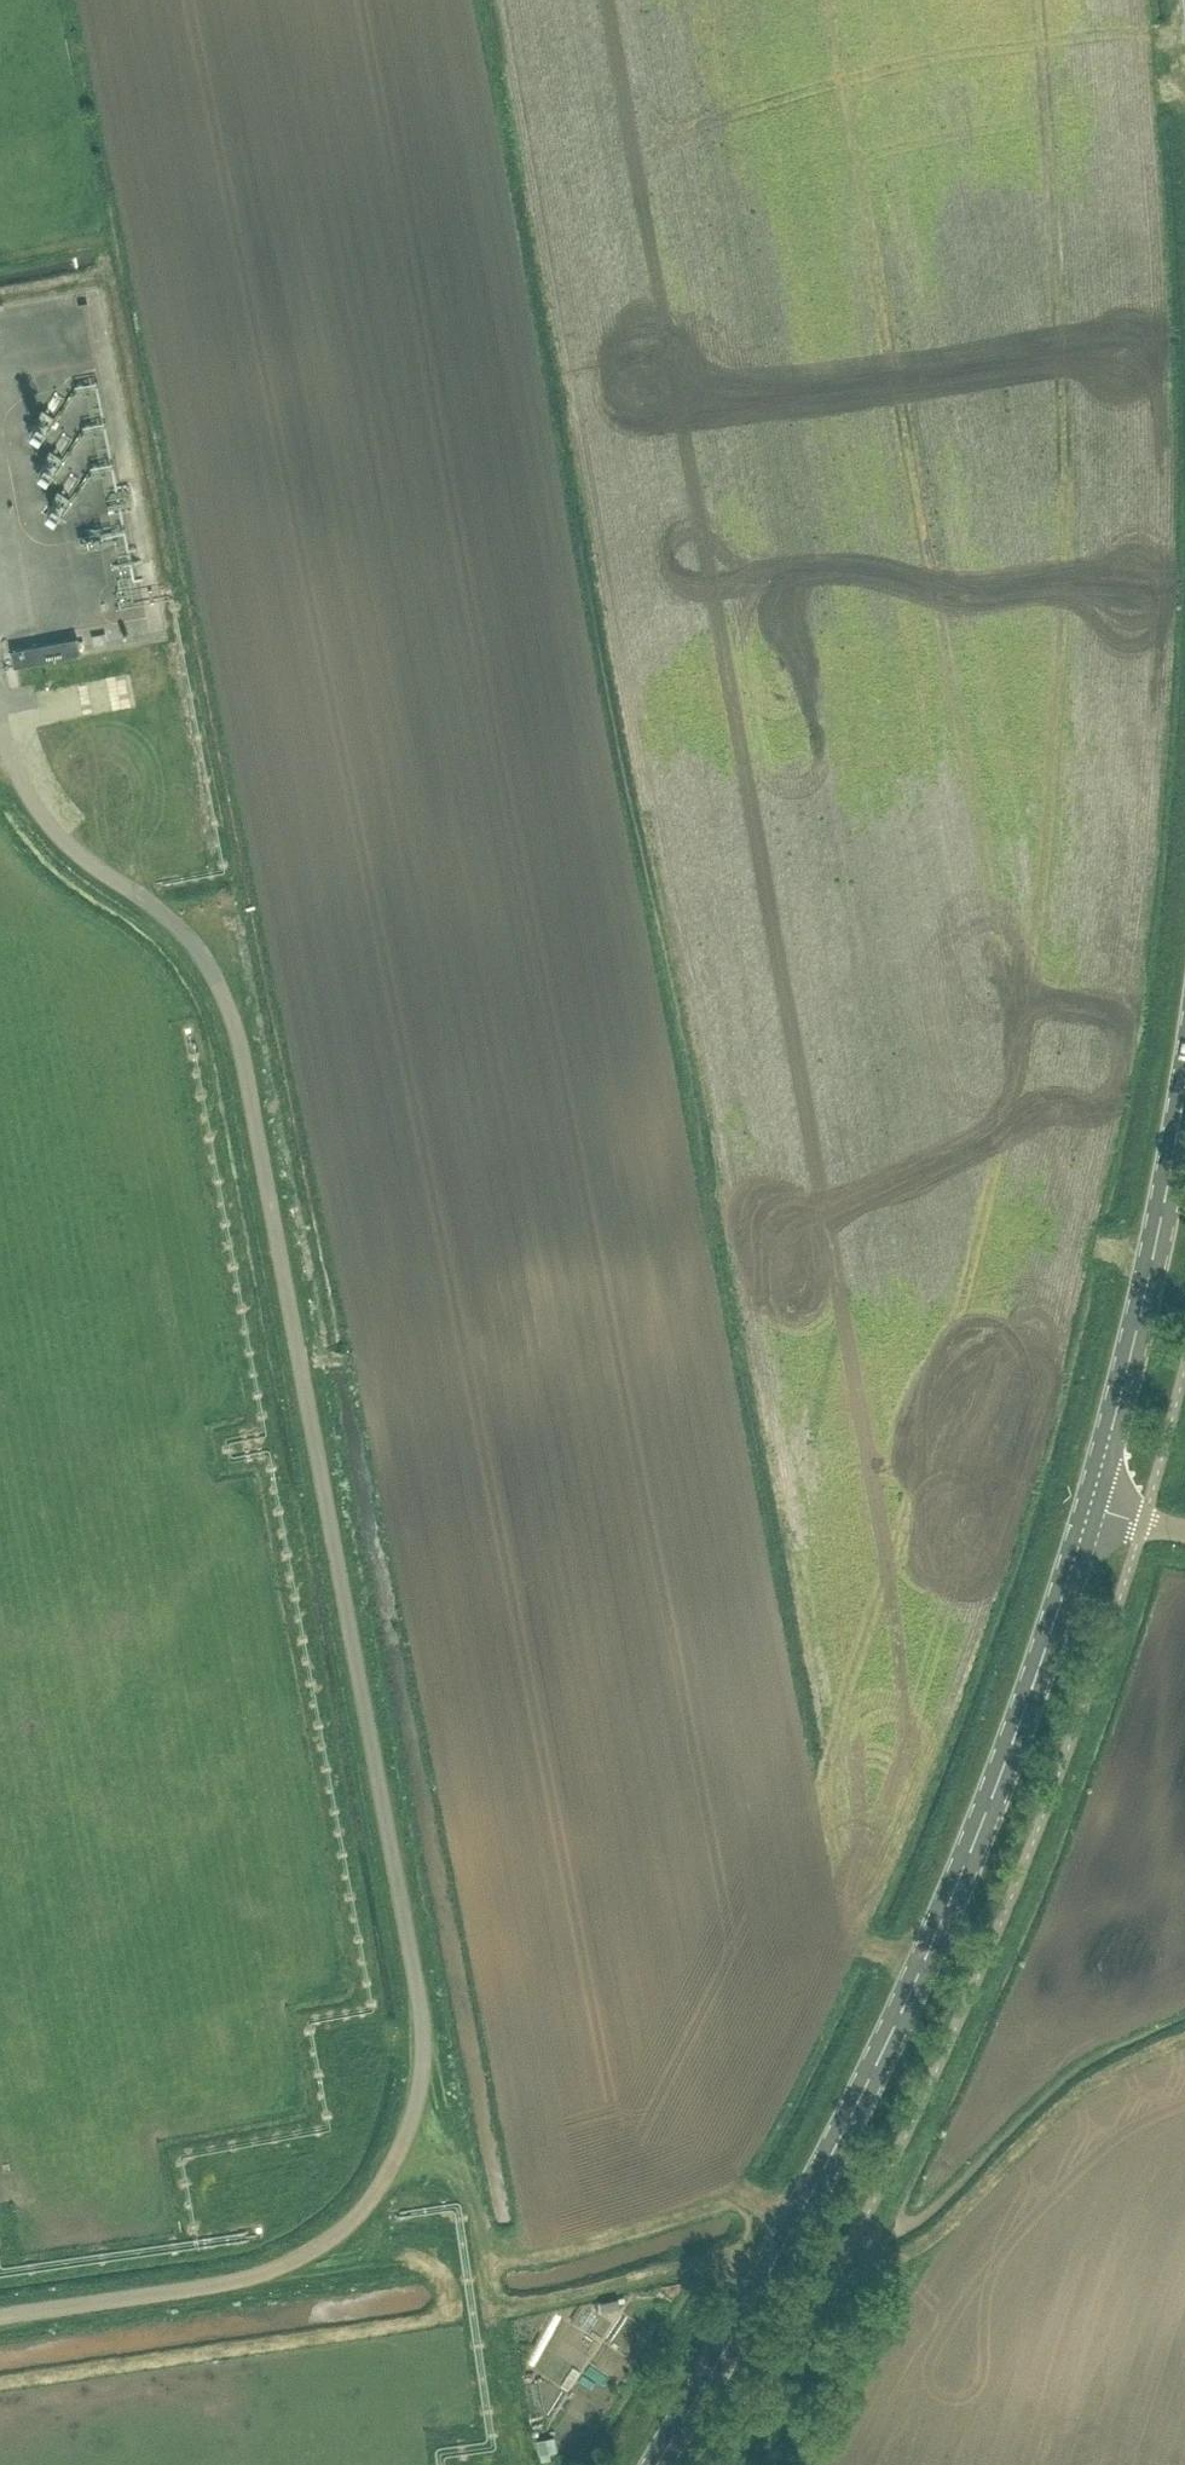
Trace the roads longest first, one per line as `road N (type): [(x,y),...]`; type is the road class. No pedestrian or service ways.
road 1 (secondary): [(654,2464),(849,2126),(971,1857),(1086,1507)]
road 2 (secondary): [(1086,1507),(1159,1227),(1184,1087)]

